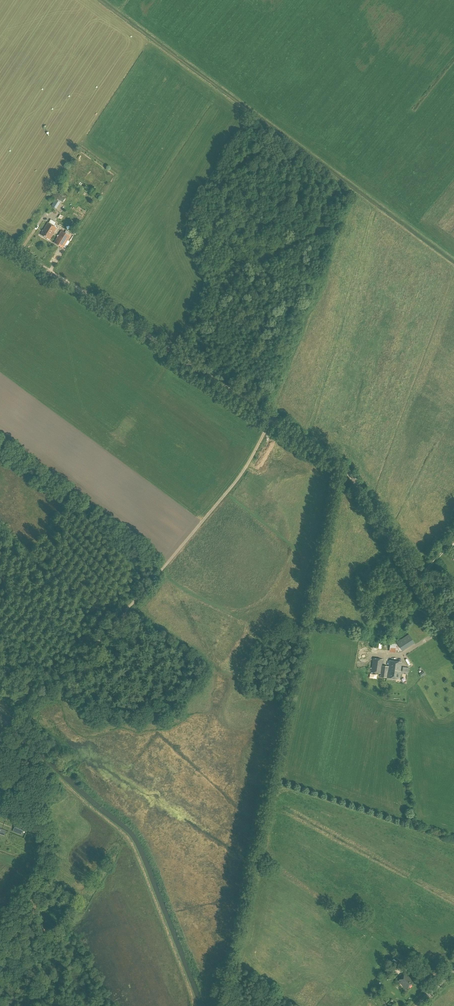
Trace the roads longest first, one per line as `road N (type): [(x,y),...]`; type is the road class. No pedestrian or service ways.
road 1 (unclassified): [(453,638),(334,459),(0,240)]
road 2 (track): [(0,922),(40,869),(43,851),(8,771)]

